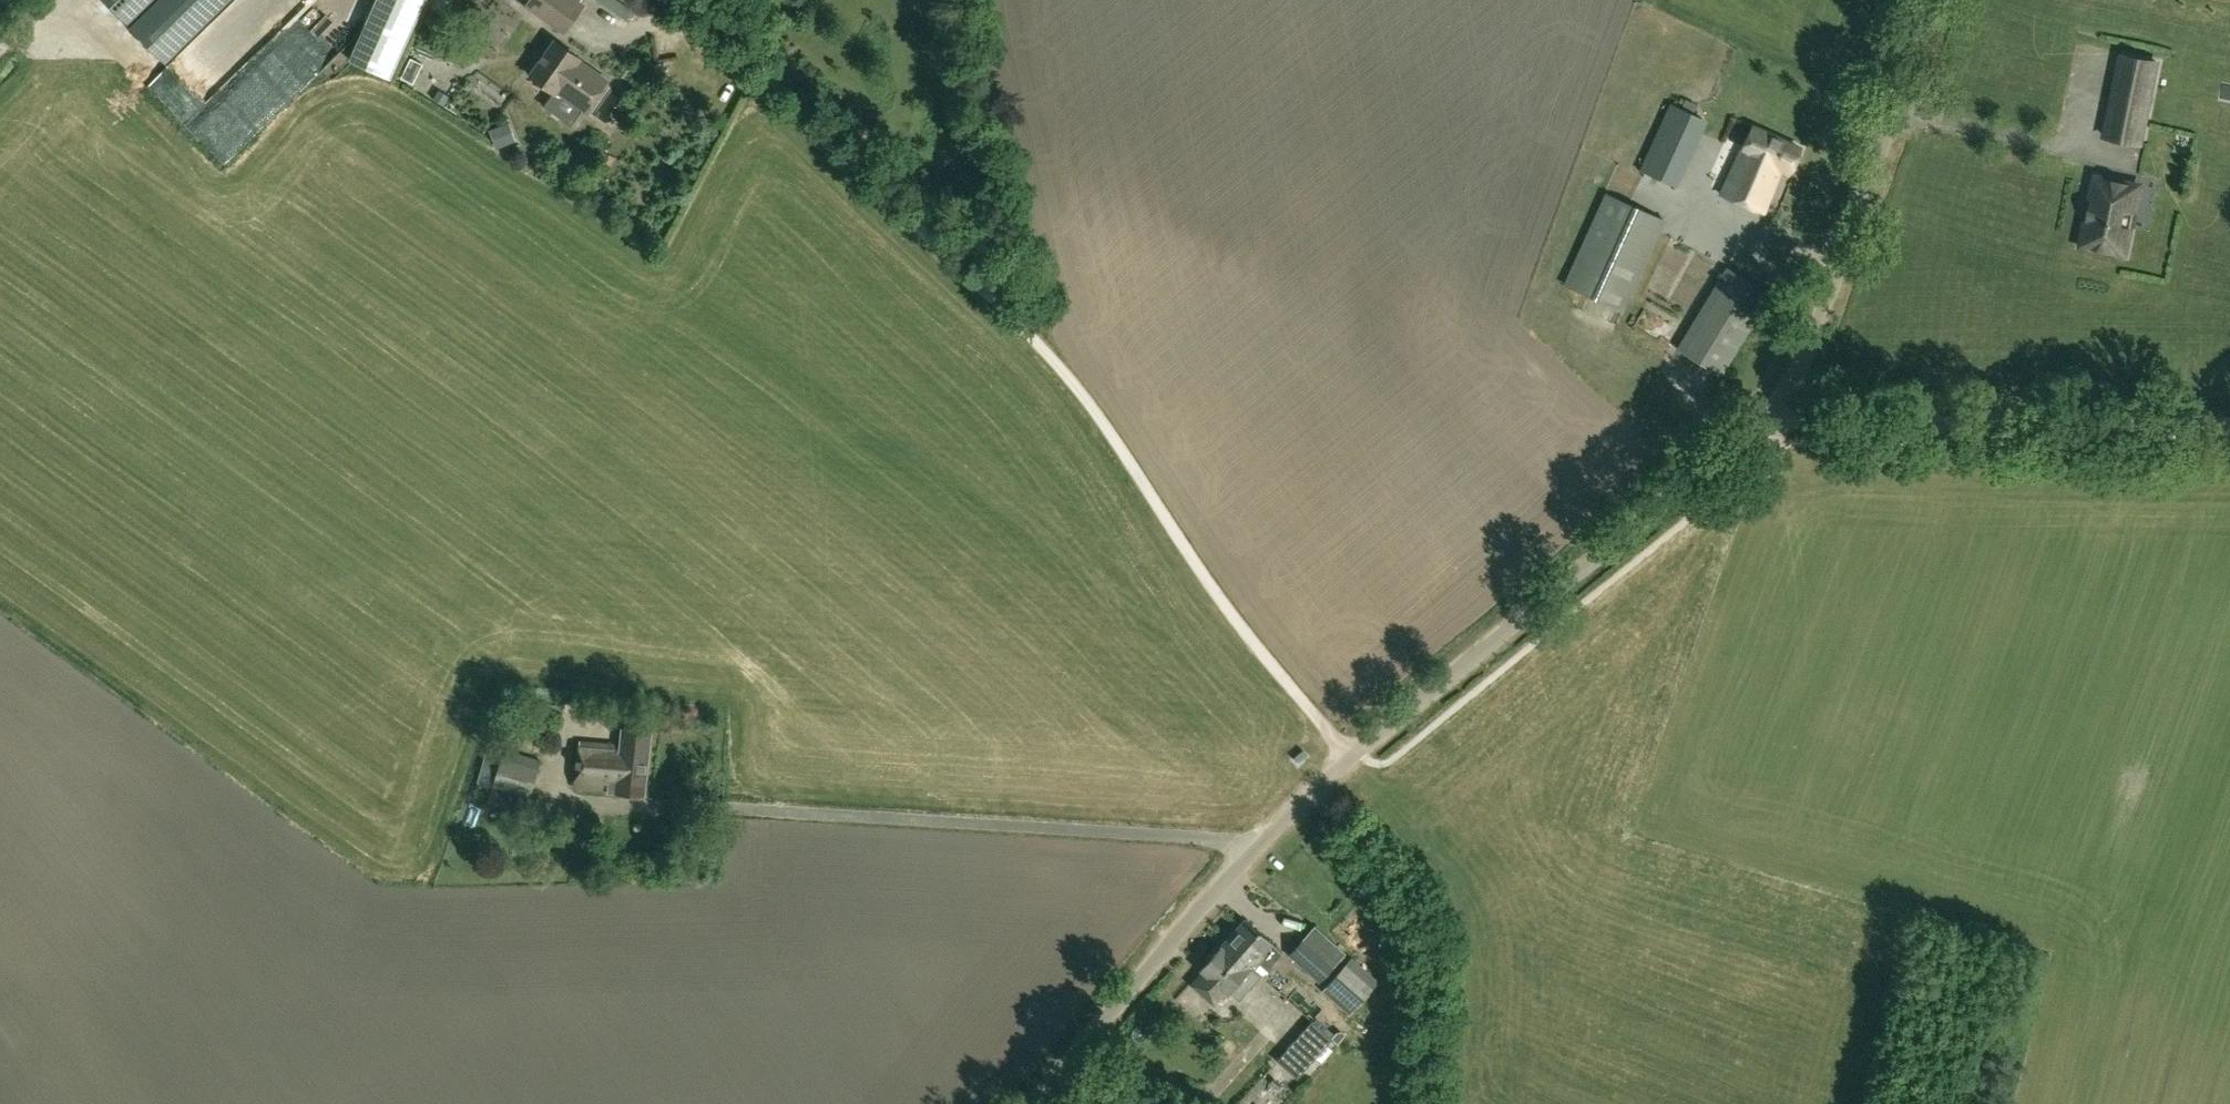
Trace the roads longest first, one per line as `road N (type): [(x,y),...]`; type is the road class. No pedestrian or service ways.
road 1 (unclassified): [(1021,1103),(1258,844),(1353,755),(1769,419),(1819,316),(1930,0)]
road 2 (track): [(653,0),(762,79),(1061,366),(1216,596),(1353,755)]
road 3 (track): [(1780,457),(1769,419),(2229,425)]

